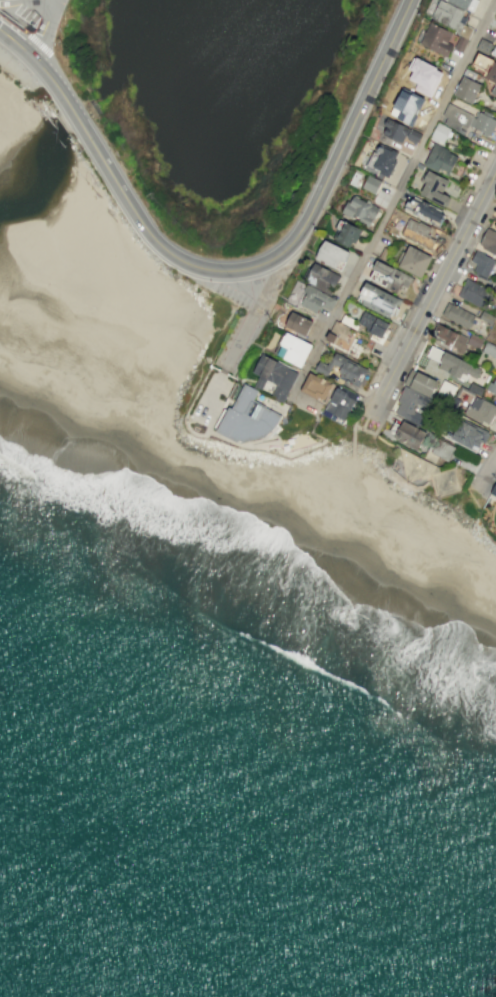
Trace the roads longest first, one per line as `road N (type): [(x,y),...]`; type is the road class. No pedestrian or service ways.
road 1 (secondary): [(0,30),(35,55),(165,251),(198,269),(226,272),(285,251),(304,227),(409,0)]
road 2 (residential): [(495,174),(369,418)]

